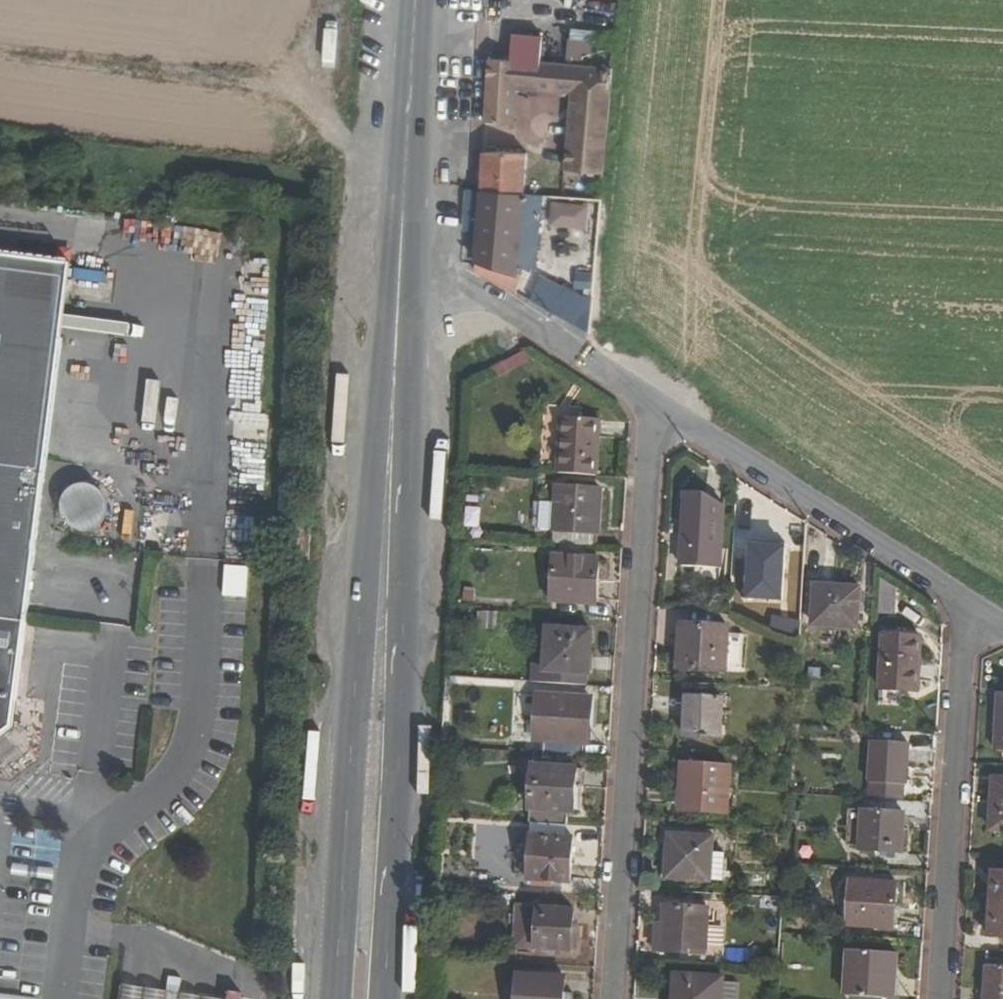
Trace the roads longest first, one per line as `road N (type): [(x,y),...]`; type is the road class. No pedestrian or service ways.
road 1 (primary): [(407,163),(366,560),(337,998)]
road 2 (primary): [(381,998),(408,263)]
road 3 (residential): [(645,396),(610,998)]
road 4 (residential): [(928,998),(955,598)]
road 5 (residential): [(955,598),(645,396)]
road 6 (residential): [(645,396),(408,263)]
road 7 (primary): [(407,163),(417,0)]

